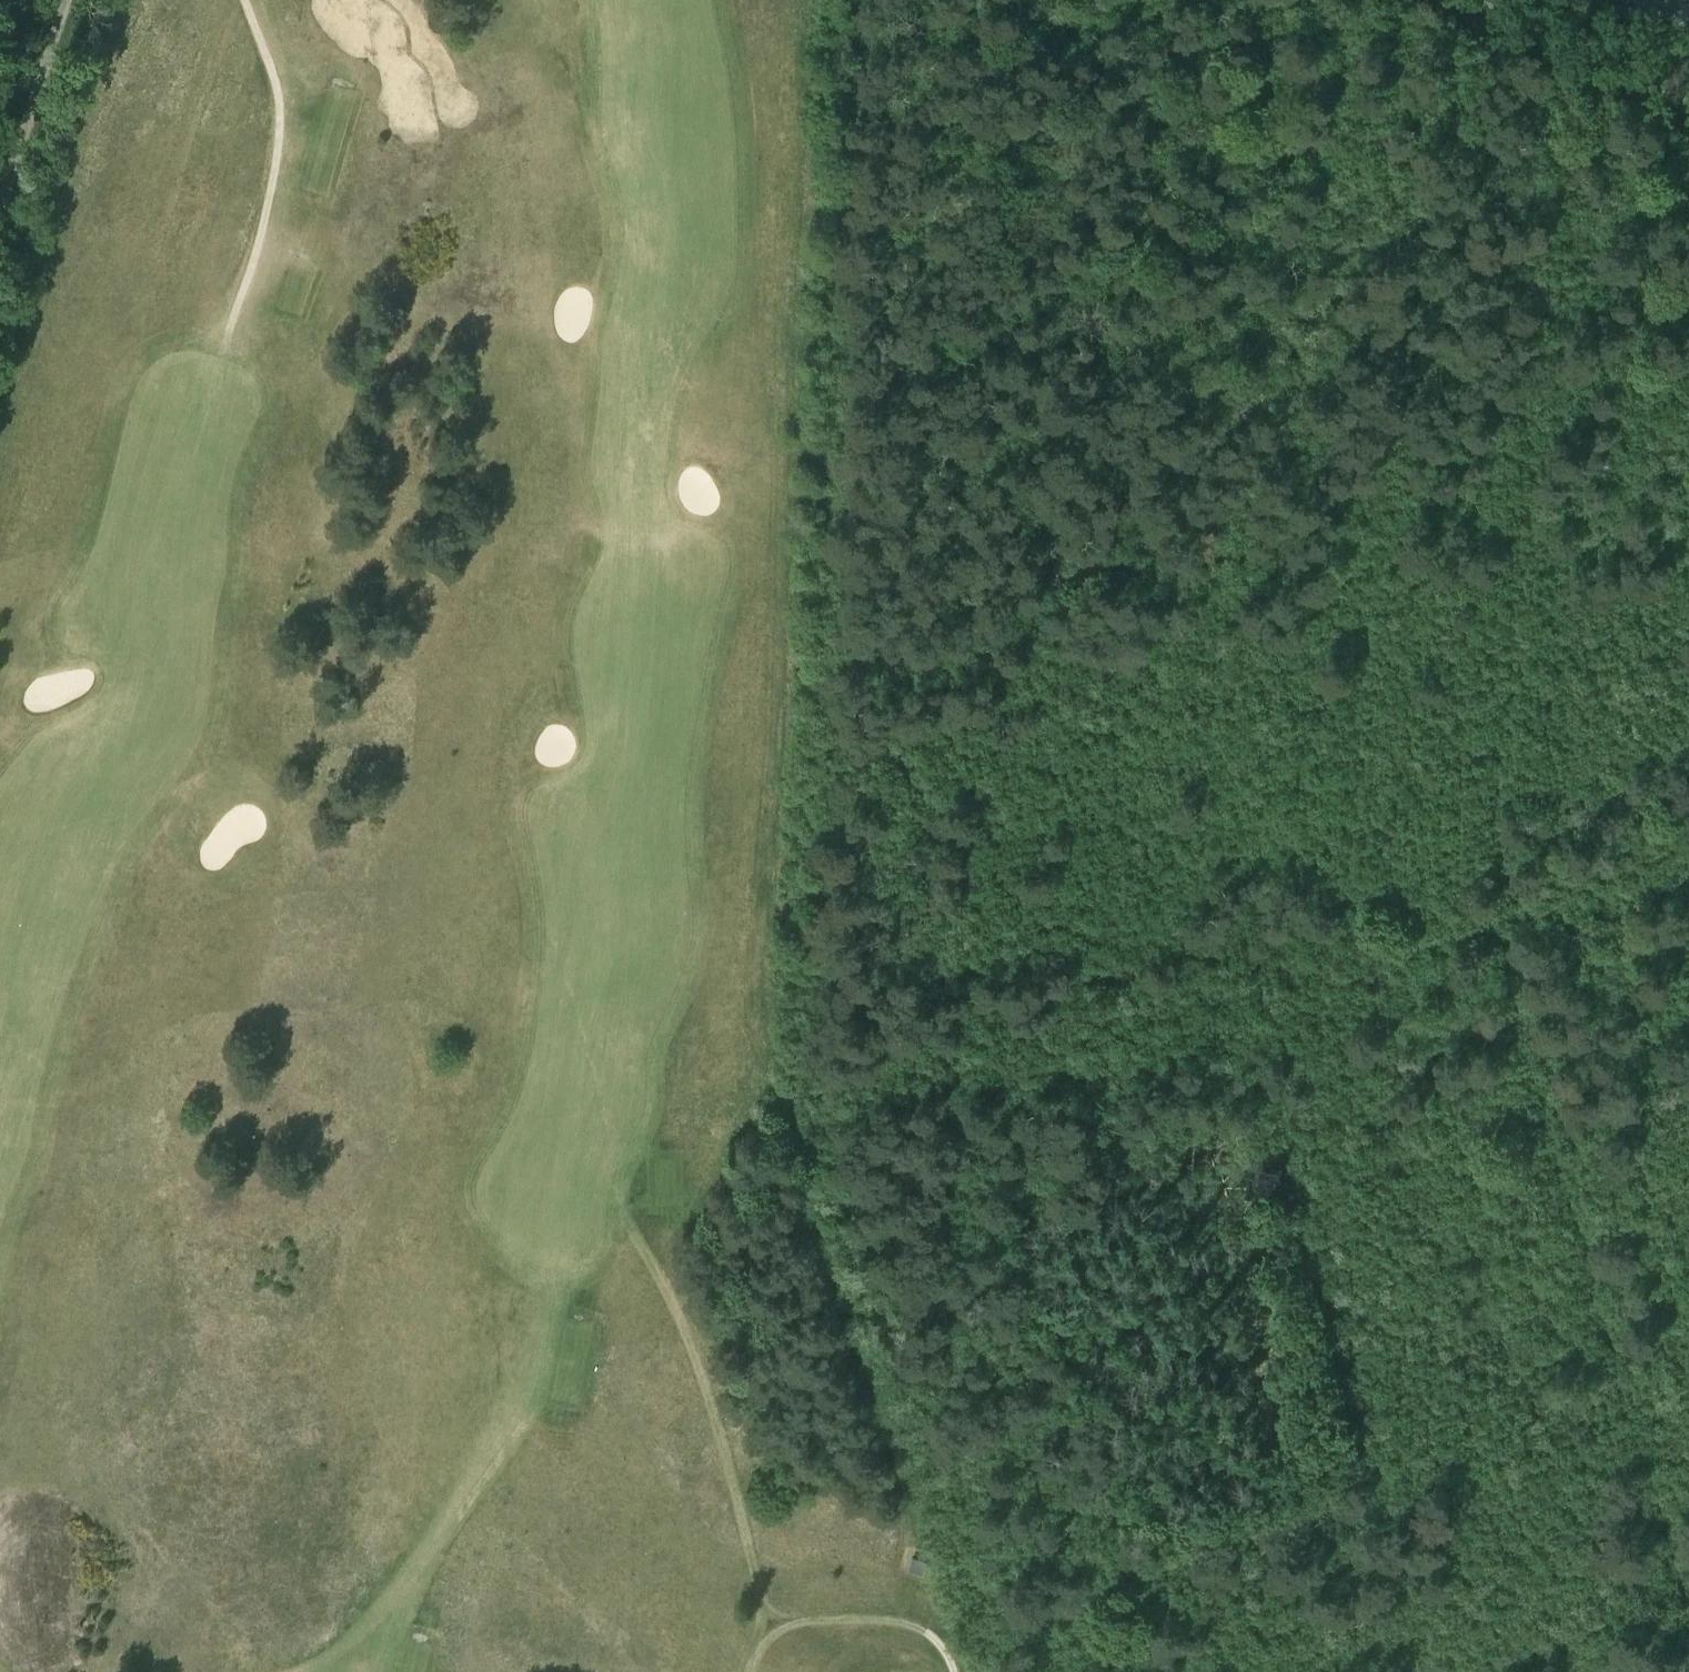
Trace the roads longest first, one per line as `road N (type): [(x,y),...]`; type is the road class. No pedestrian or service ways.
road 1 (track): [(245,0),(278,104),(278,139),(267,208),(219,359)]
road 2 (unclassified): [(0,212),(64,0)]

